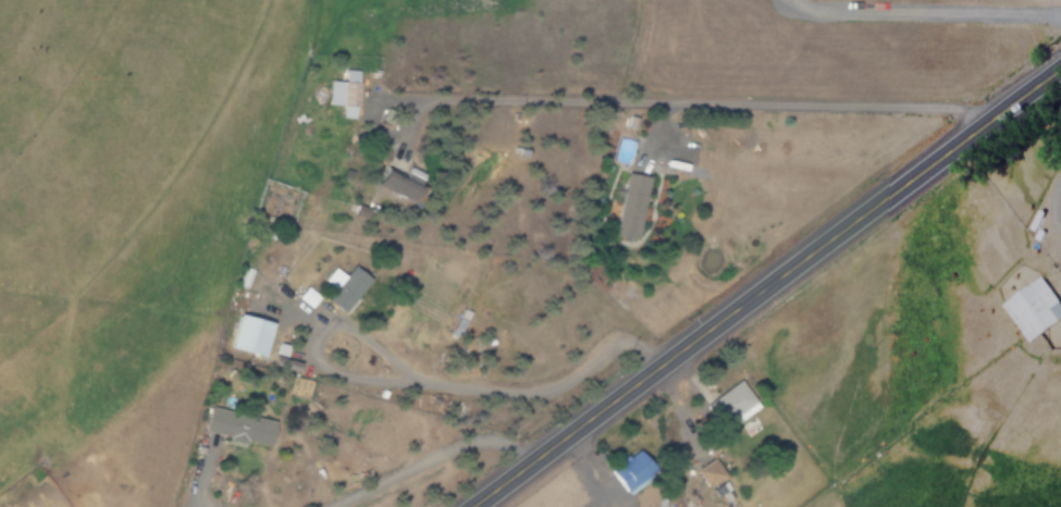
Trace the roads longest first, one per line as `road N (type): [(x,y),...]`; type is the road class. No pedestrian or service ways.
road 1 (secondary): [(482,506),(1060,66)]

